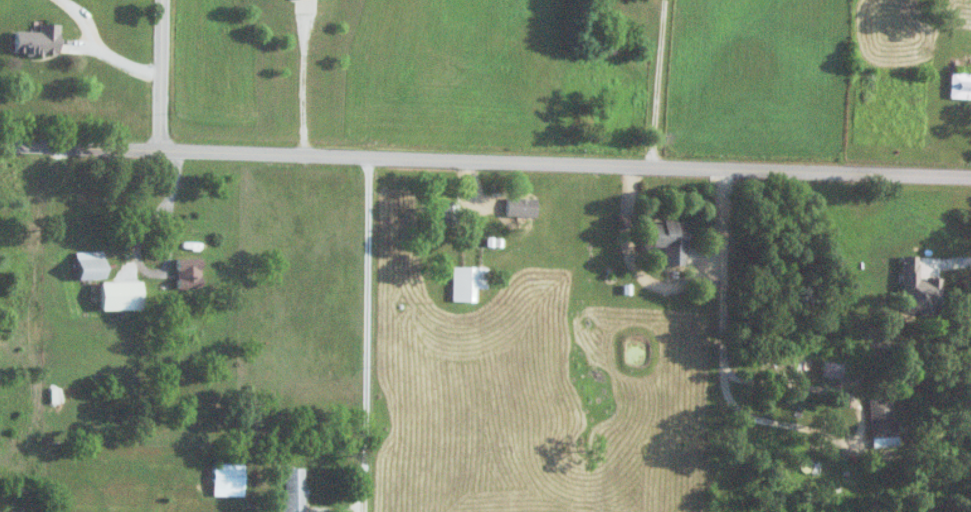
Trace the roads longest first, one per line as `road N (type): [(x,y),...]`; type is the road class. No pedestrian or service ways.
road 1 (residential): [(0,146),(970,178)]
road 2 (residential): [(162,151),(164,0)]

